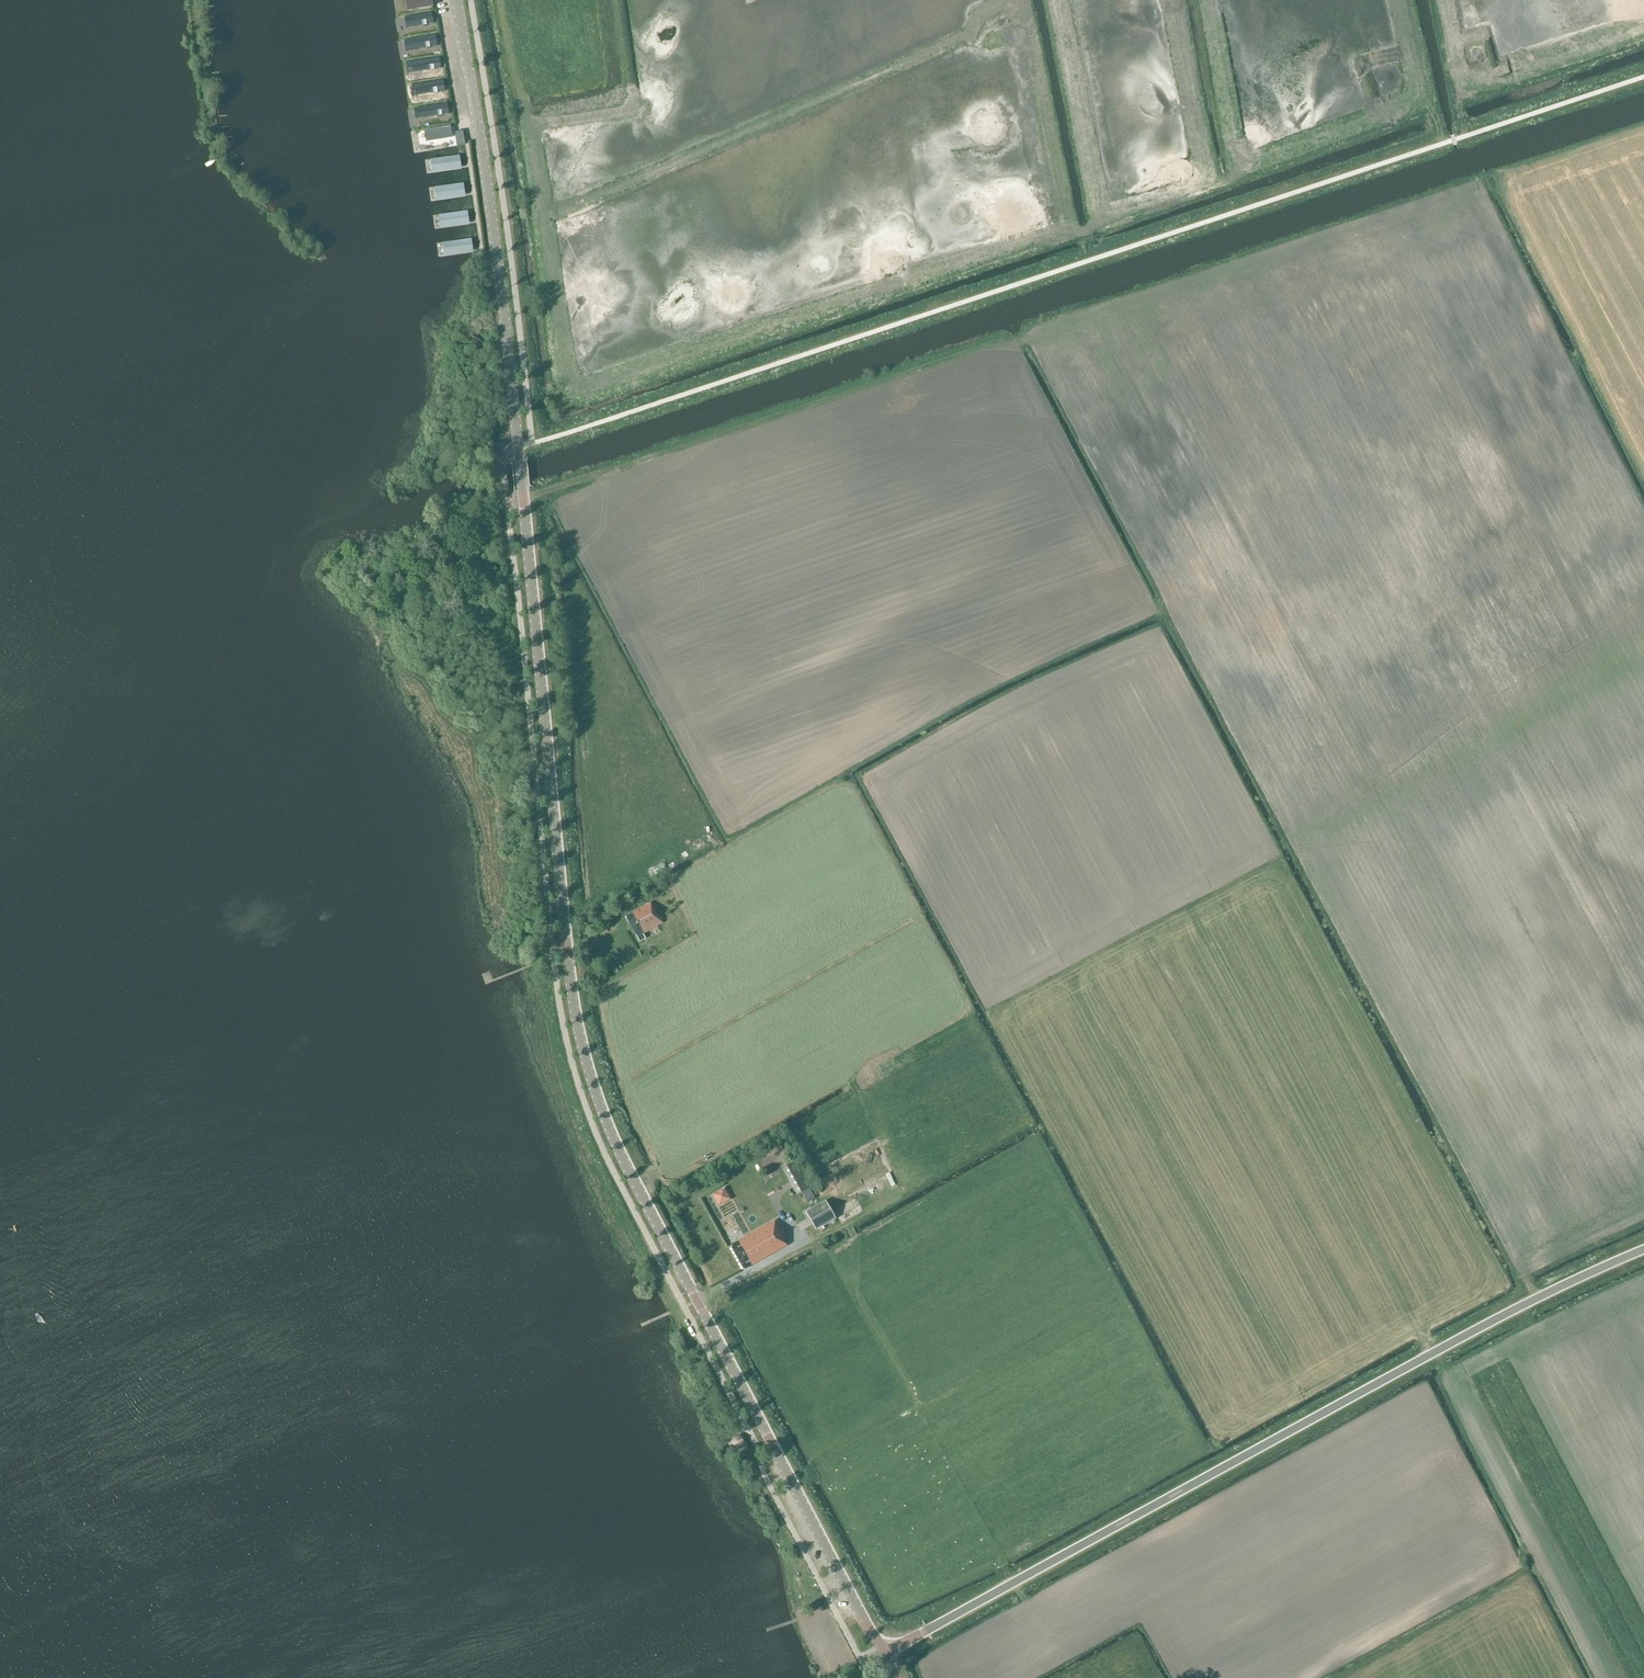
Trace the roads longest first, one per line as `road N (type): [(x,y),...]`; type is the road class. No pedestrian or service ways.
road 1 (tertiary): [(887,1652),(630,1173),(582,1044),(505,322),(457,0)]
road 2 (tertiary): [(887,1652),(1286,1432),(1643,1257)]

